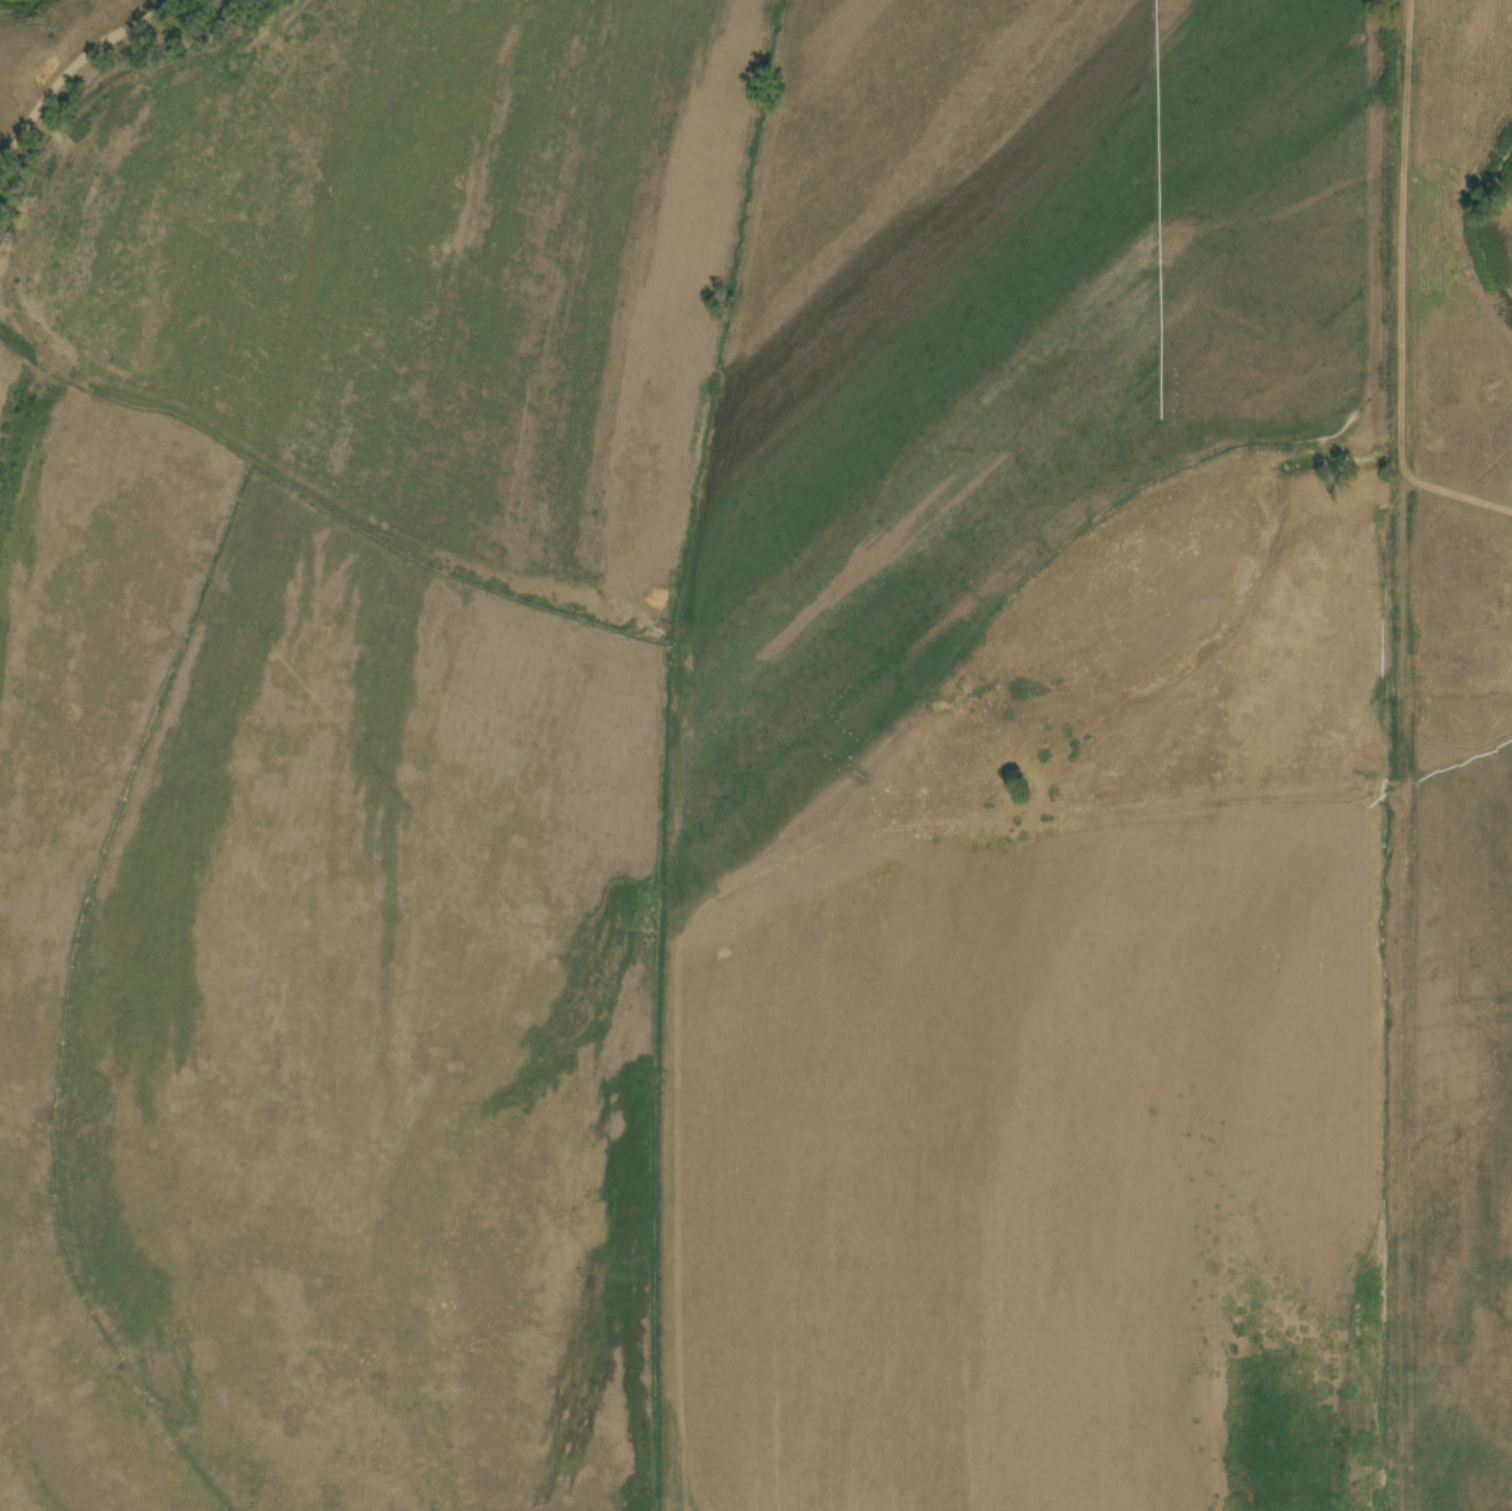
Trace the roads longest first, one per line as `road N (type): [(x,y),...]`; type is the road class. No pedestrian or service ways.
road 1 (track): [(1398,0),(1389,776),(1409,1510)]
road 2 (track): [(1389,776),(790,780),(676,836),(666,897),(649,902),(596,1122),(597,1414),(508,1510)]
road 3 (track): [(0,185),(66,71),(158,0)]

